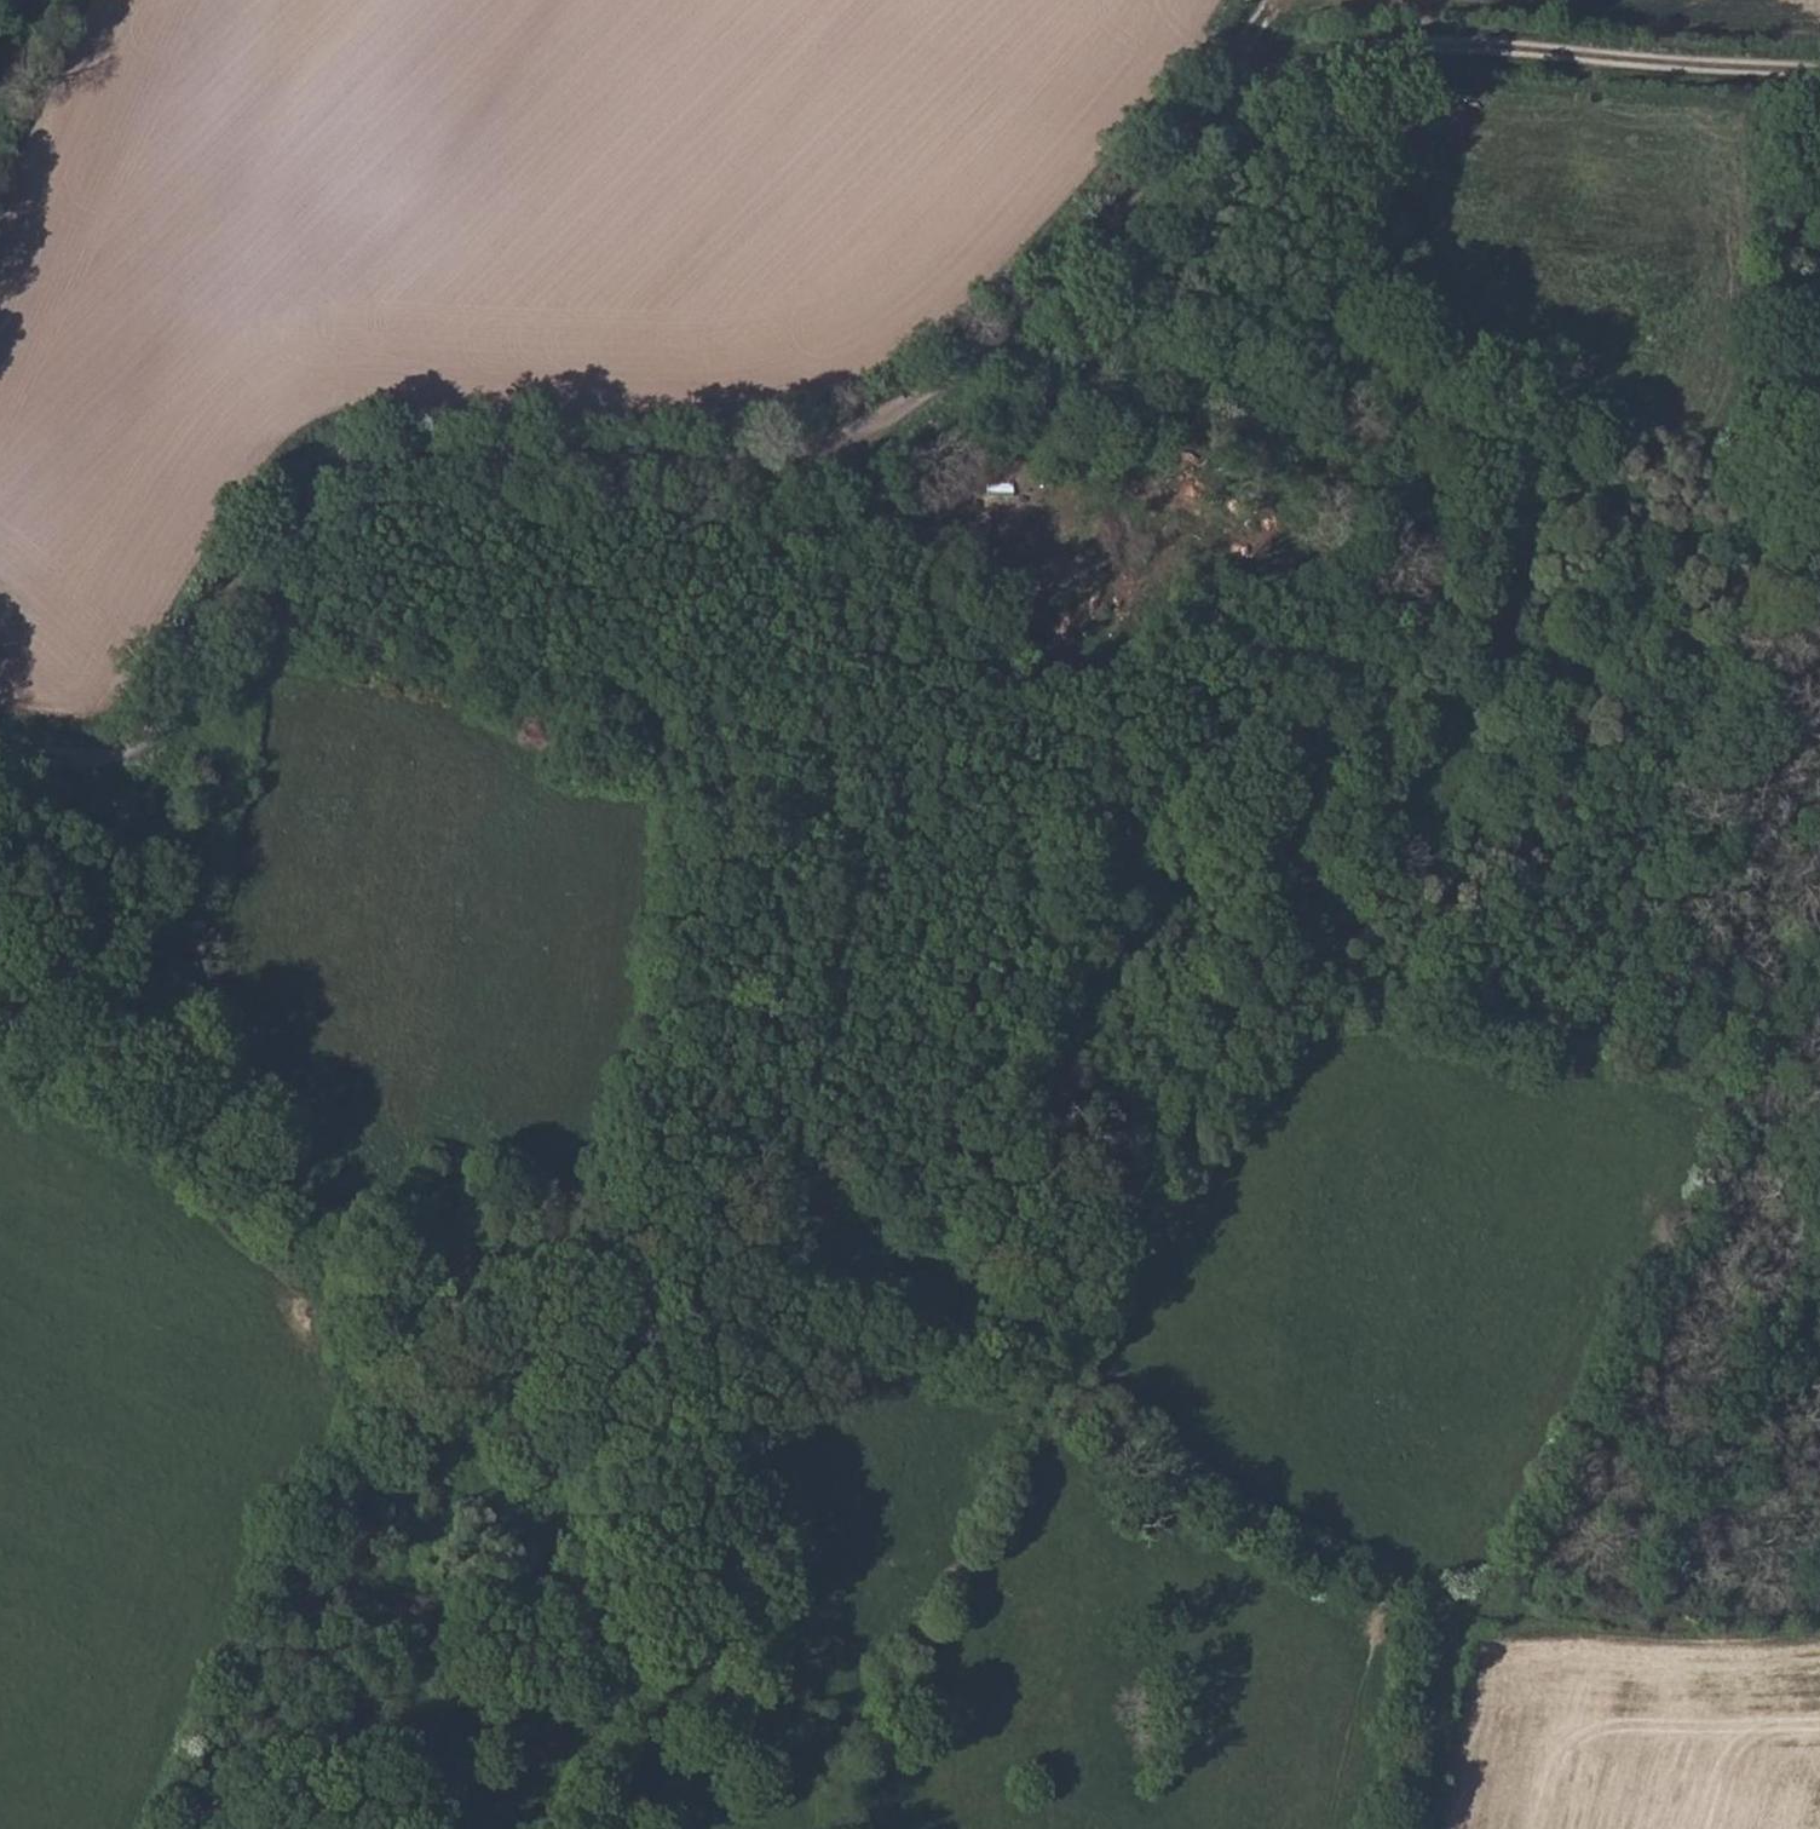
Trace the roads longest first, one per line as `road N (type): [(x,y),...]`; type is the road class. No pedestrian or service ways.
road 1 (track): [(1819,69),(1458,43),(1295,66),(1234,105),(1025,305),(889,416),(781,449),(720,458),(439,455),(326,468),(290,490),(258,534),(175,697),(126,754),(85,763),(0,757)]
road 2 (track): [(1403,1828),(1442,1646),(1483,1606),(1819,1596)]

